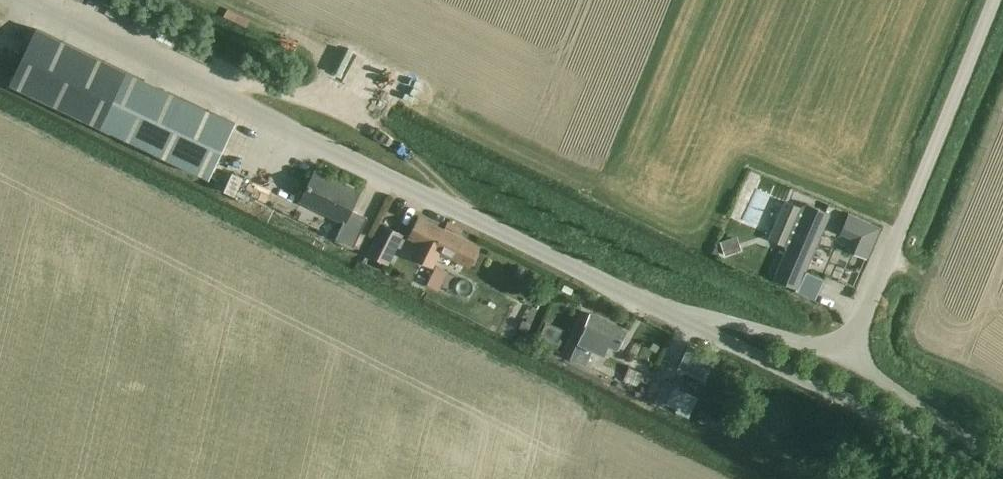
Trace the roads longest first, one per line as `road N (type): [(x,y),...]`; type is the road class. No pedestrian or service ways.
road 1 (unclassified): [(675,318),(24,0)]
road 2 (unclassified): [(846,359),(995,0)]
road 3 (unclassified): [(996,478),(675,318)]
road 4 (track): [(203,88),(270,91),(347,117),(414,162),(448,208)]
road 5 (unclassified): [(1002,474),(931,412),(846,359)]
road 6 (unclassified): [(675,318),(747,327),(846,359)]

